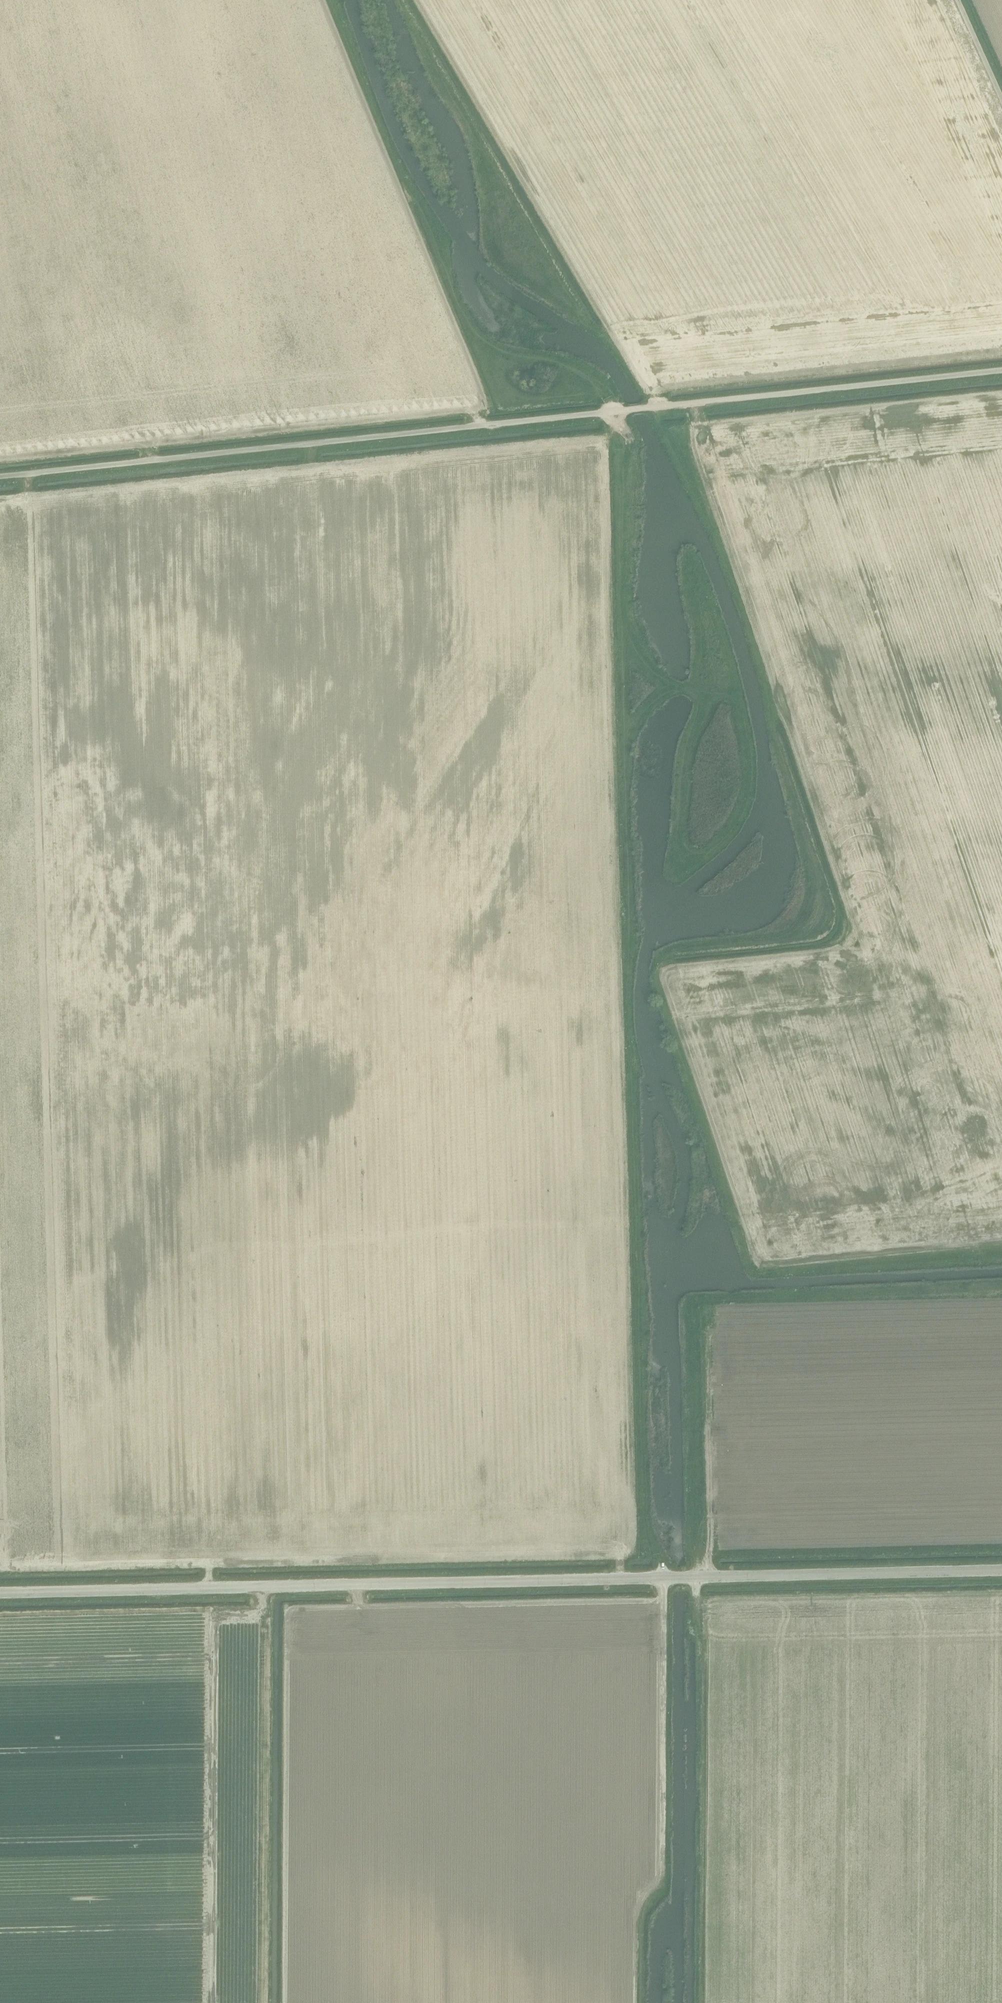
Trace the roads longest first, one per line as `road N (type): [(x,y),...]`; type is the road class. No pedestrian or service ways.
road 1 (unclassified): [(0,476),(1001,370)]
road 2 (tertiary): [(0,1592),(1001,1570)]

